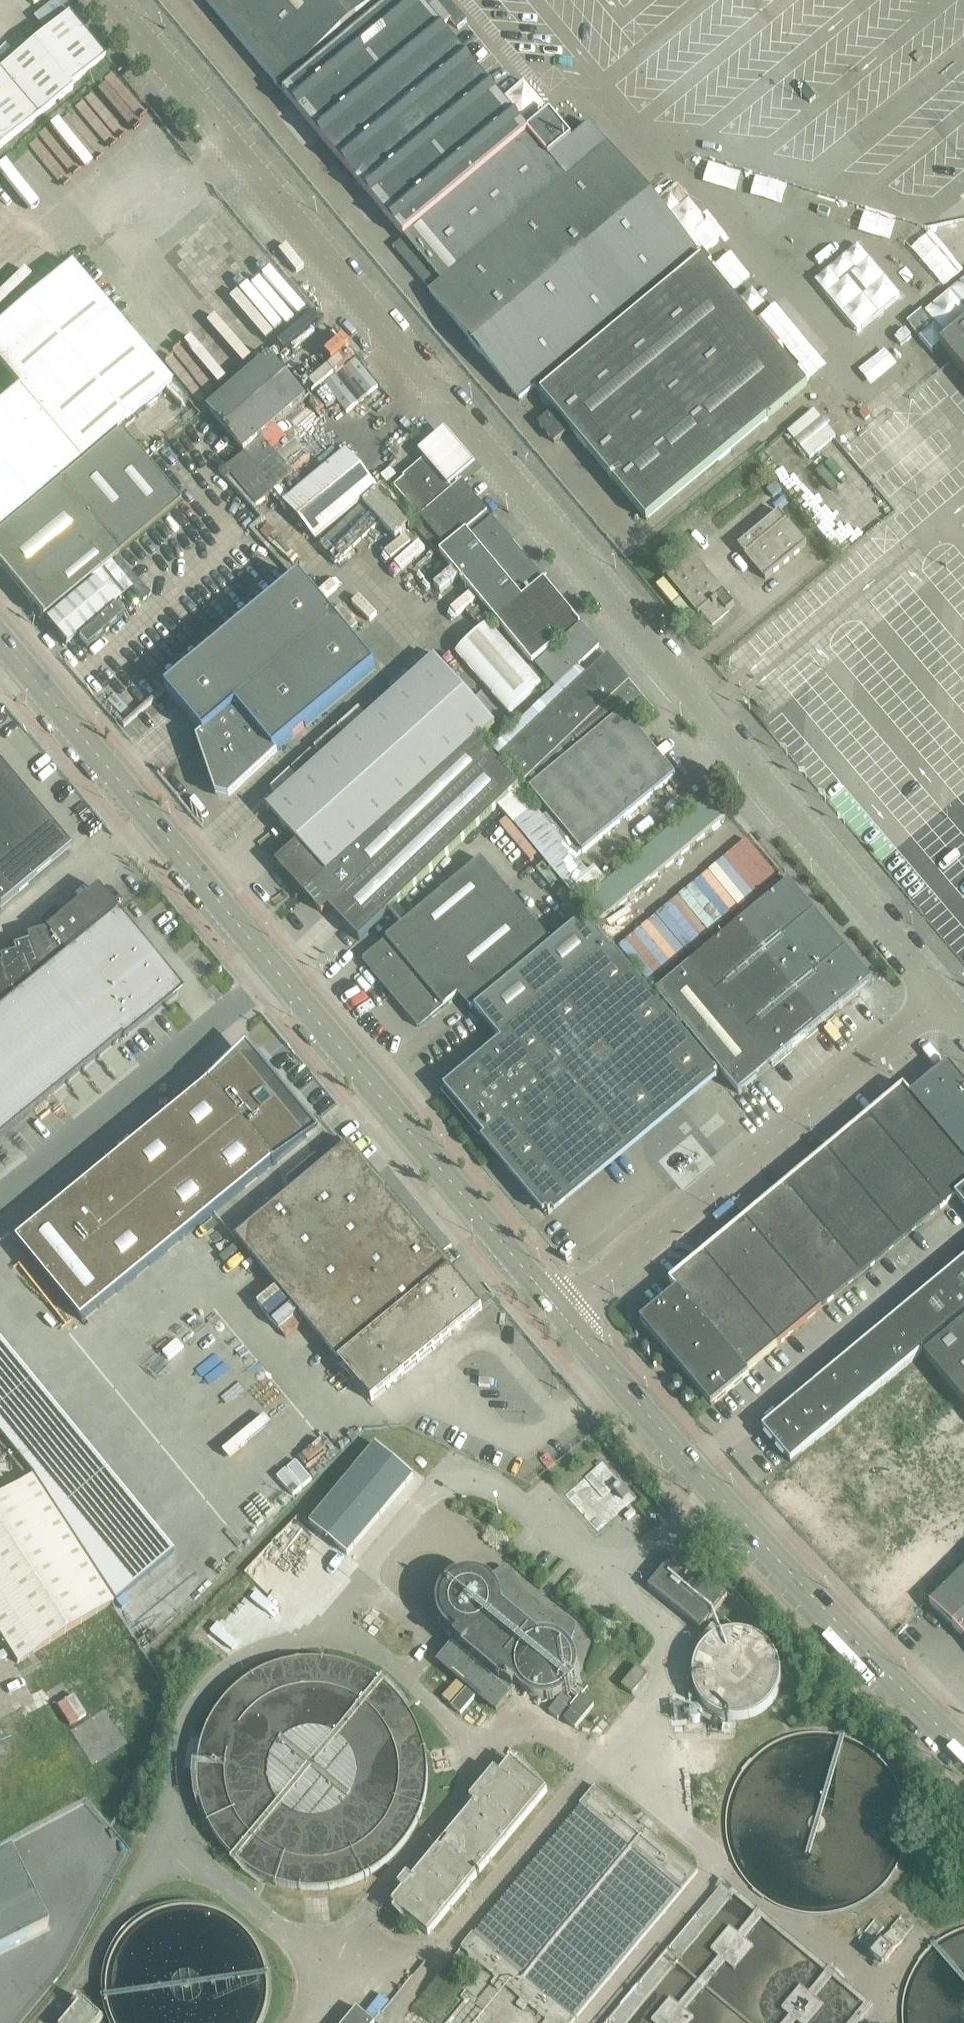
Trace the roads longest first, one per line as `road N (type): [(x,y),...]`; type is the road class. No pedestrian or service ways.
road 1 (unclassified): [(946,994),(113,0)]
road 2 (primary): [(566,1309),(150,813)]
road 3 (primary): [(963,1744),(566,1309)]
road 4 (unclassified): [(566,1309),(946,994)]
road 5 (unclassified): [(0,940),(150,813)]
road 6 (primary): [(150,813),(32,671)]

